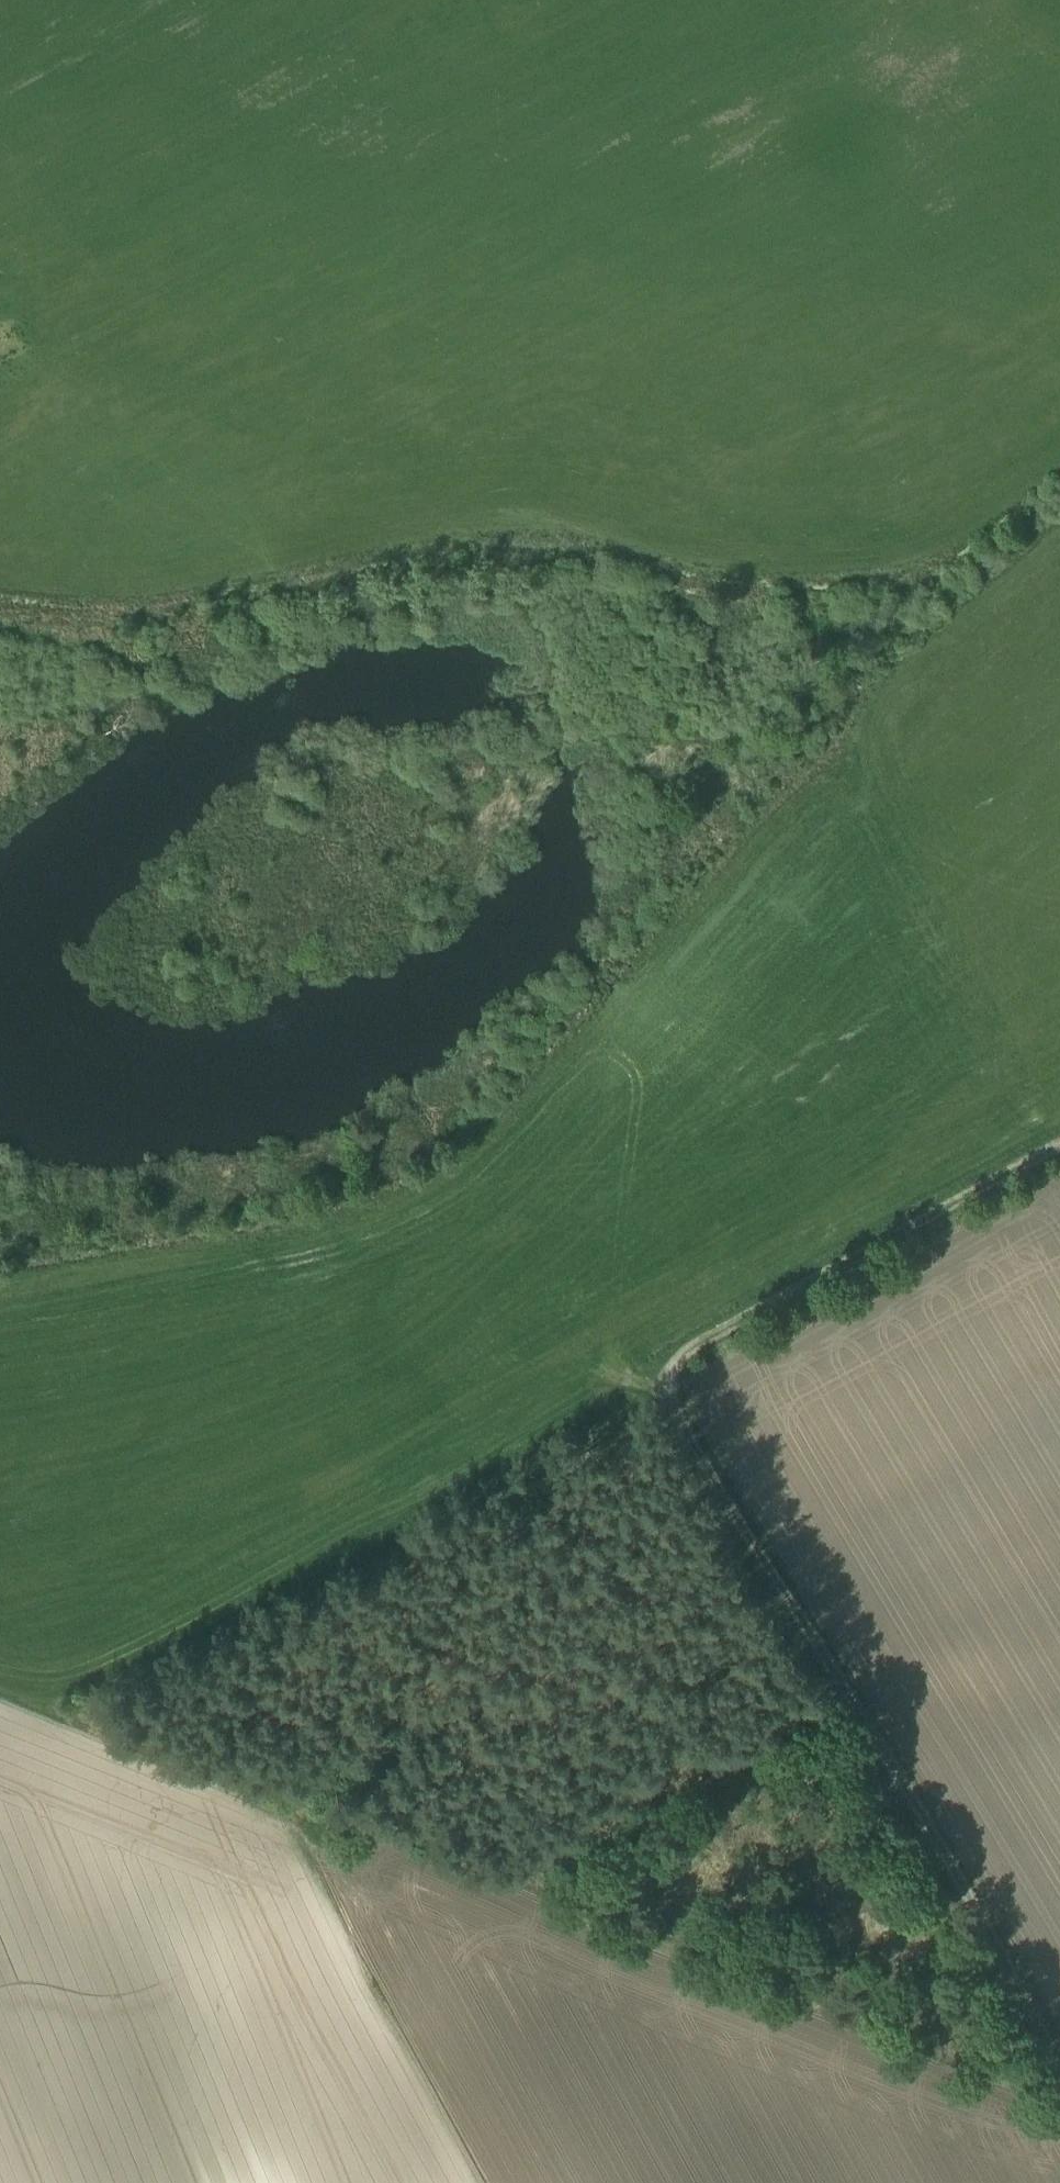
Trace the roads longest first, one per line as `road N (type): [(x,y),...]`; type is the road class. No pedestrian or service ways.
road 1 (track): [(1059,1144),(644,1372),(1059,2110)]

